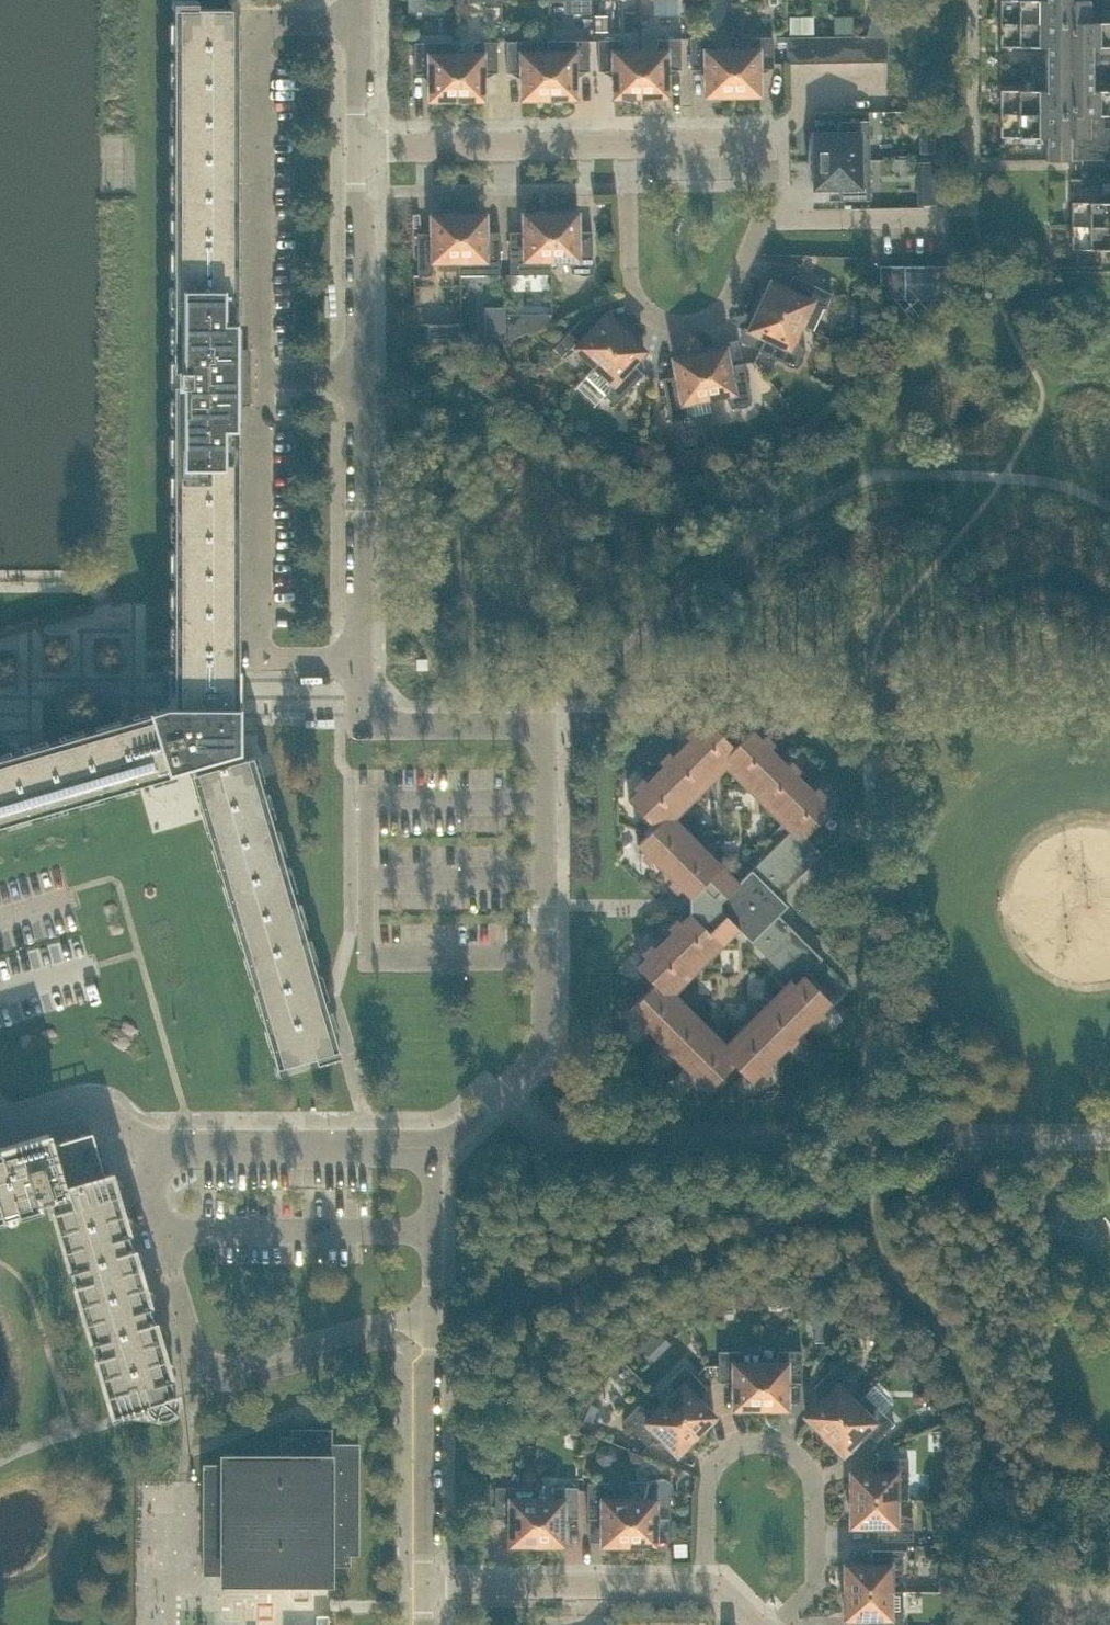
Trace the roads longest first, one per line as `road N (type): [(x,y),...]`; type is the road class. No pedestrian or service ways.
road 1 (unclassified): [(428,1318),(427,1169),(544,1045),(545,717),(359,715),(358,649)]
road 2 (residential): [(261,364),(262,12),(355,10)]
road 3 (residential): [(705,1579),(705,1479),(720,1455),(771,1440),(791,1450),(807,1463),(814,1489),(815,1582),(772,1624)]
road 4 (residential): [(358,649),(259,651),(261,364)]
road 5 (residential): [(763,213),(723,308),(703,322),(664,325),(633,295),(623,141)]
road 6 (residential): [(210,1376),(145,1161),(97,1104)]
road 7 (unclassified): [(358,649),(357,365)]
road 8 (residential): [(705,1579),(431,1580)]
road 9 (residential): [(623,141),(356,145)]
road 10 (unclassified): [(431,1580),(428,1318)]
road 11 (unclassified): [(428,1318),(210,1376)]
road 12 (unclassified): [(357,365),(356,145)]
road 13 (residential): [(763,213),(771,180),(757,142),(623,141)]
road 14 (unclassified): [(356,145),(355,10)]

